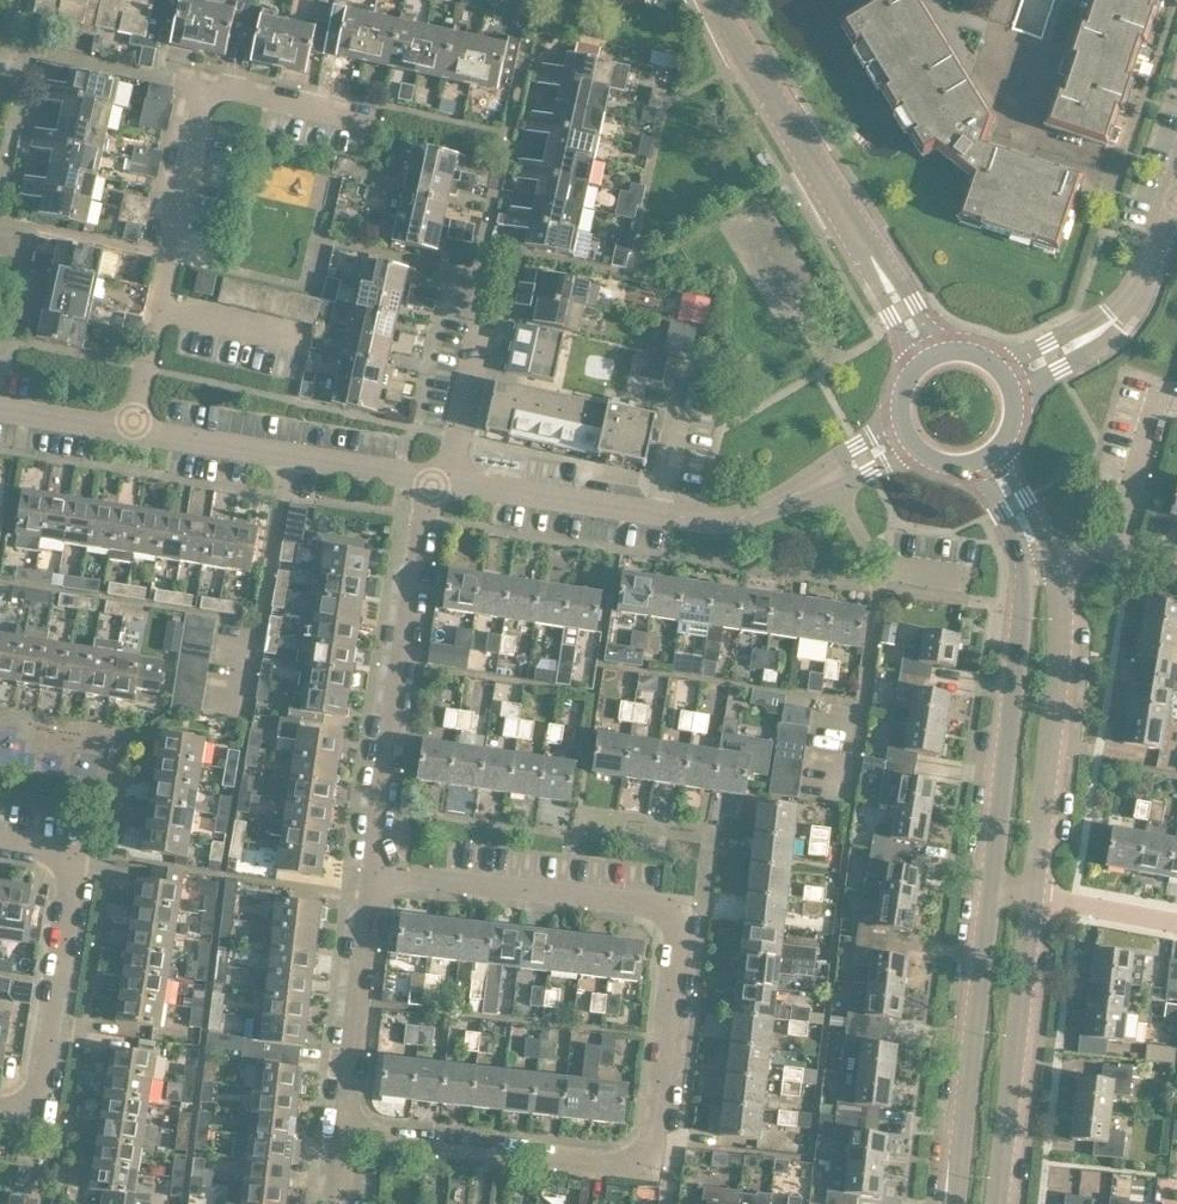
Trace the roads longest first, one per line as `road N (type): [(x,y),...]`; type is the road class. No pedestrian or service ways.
road 1 (residential): [(343,1128),(655,1164),(685,909),(375,871)]
road 2 (residential): [(136,429),(203,82),(375,119)]
road 3 (residential): [(375,871),(431,481)]
road 4 (residential): [(0,840),(79,852),(46,1089),(25,1110),(0,1106)]
road 5 (tertiary): [(1035,890),(1061,612),(1055,564)]
road 6 (tertiary): [(995,885),(959,1203)]
road 7 (tertiary): [(1021,570),(995,885)]
road 8 (tertiary): [(1001,1203),(1035,890)]
road 9 (residential): [(431,481),(136,429)]
road 10 (tertiary): [(862,240),(713,0)]
road 11 (residential): [(343,1128),(375,871)]
road 12 (residential): [(659,516),(448,484)]
road 13 (residential): [(833,475),(782,503),(723,521),(659,516)]
road 14 (residential): [(448,484),(481,319)]
road 15 (residential): [(1176,919),(1035,890)]
road 16 (tertiary): [(862,240),(913,369)]
road 17 (residential): [(136,429),(0,406)]
road 18 (tertiary): [(945,349),(862,240)]
road 19 (residential): [(1116,317),(1153,266),(1176,199)]
road 20 (tertiary): [(1055,564),(1001,443)]
road 21 (residential): [(1015,398),(1062,368),(1116,317)]
road 22 (residential): [(1116,317),(998,364)]
road 23 (tertiary): [(966,461),(1000,510),(1021,570)]

